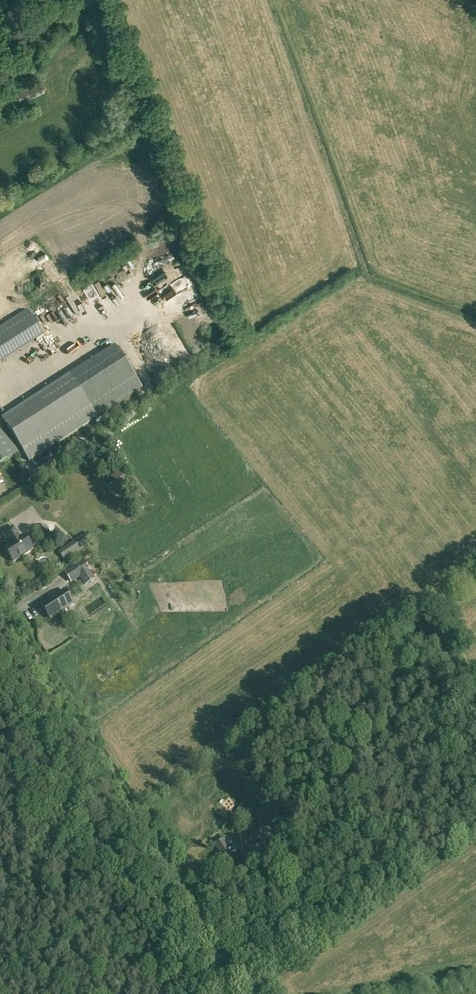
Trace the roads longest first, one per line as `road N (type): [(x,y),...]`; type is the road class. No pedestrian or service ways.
road 1 (tertiary): [(248,993),(0,619)]

